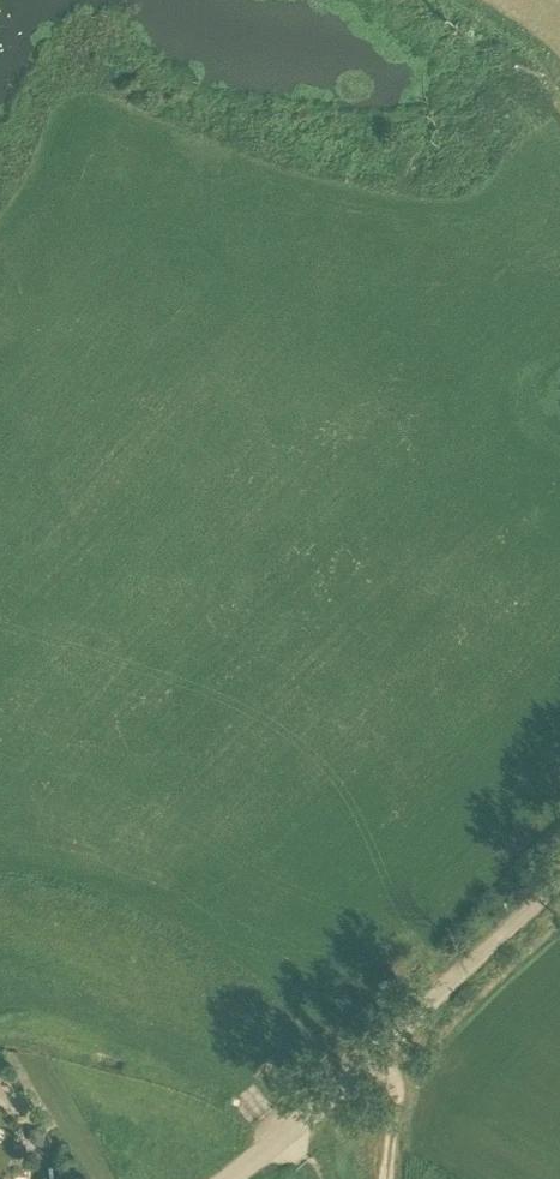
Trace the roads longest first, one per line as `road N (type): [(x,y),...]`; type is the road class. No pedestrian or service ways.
road 1 (residential): [(224,1178),(559,877)]
road 2 (track): [(375,1049),(397,1092),(388,1178)]

